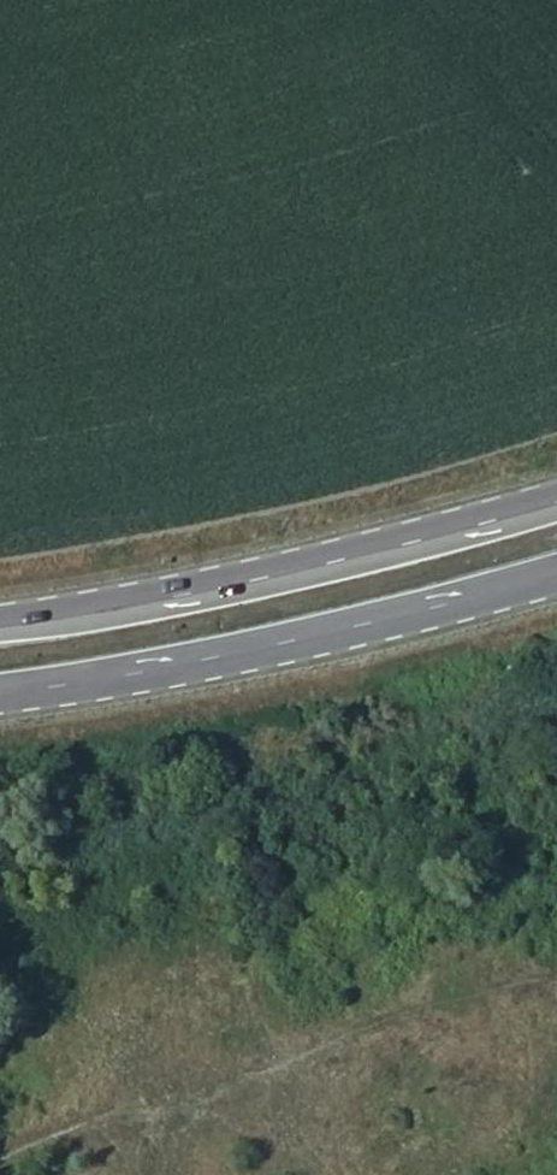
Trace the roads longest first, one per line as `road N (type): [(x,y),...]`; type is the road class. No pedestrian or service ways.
road 1 (primary): [(556,500),(98,609),(0,621)]
road 2 (primary): [(0,693),(124,674),(556,573)]
road 3 (track): [(100,1120),(556,962)]
road 4 (track): [(153,1174),(100,1120),(0,1163)]

